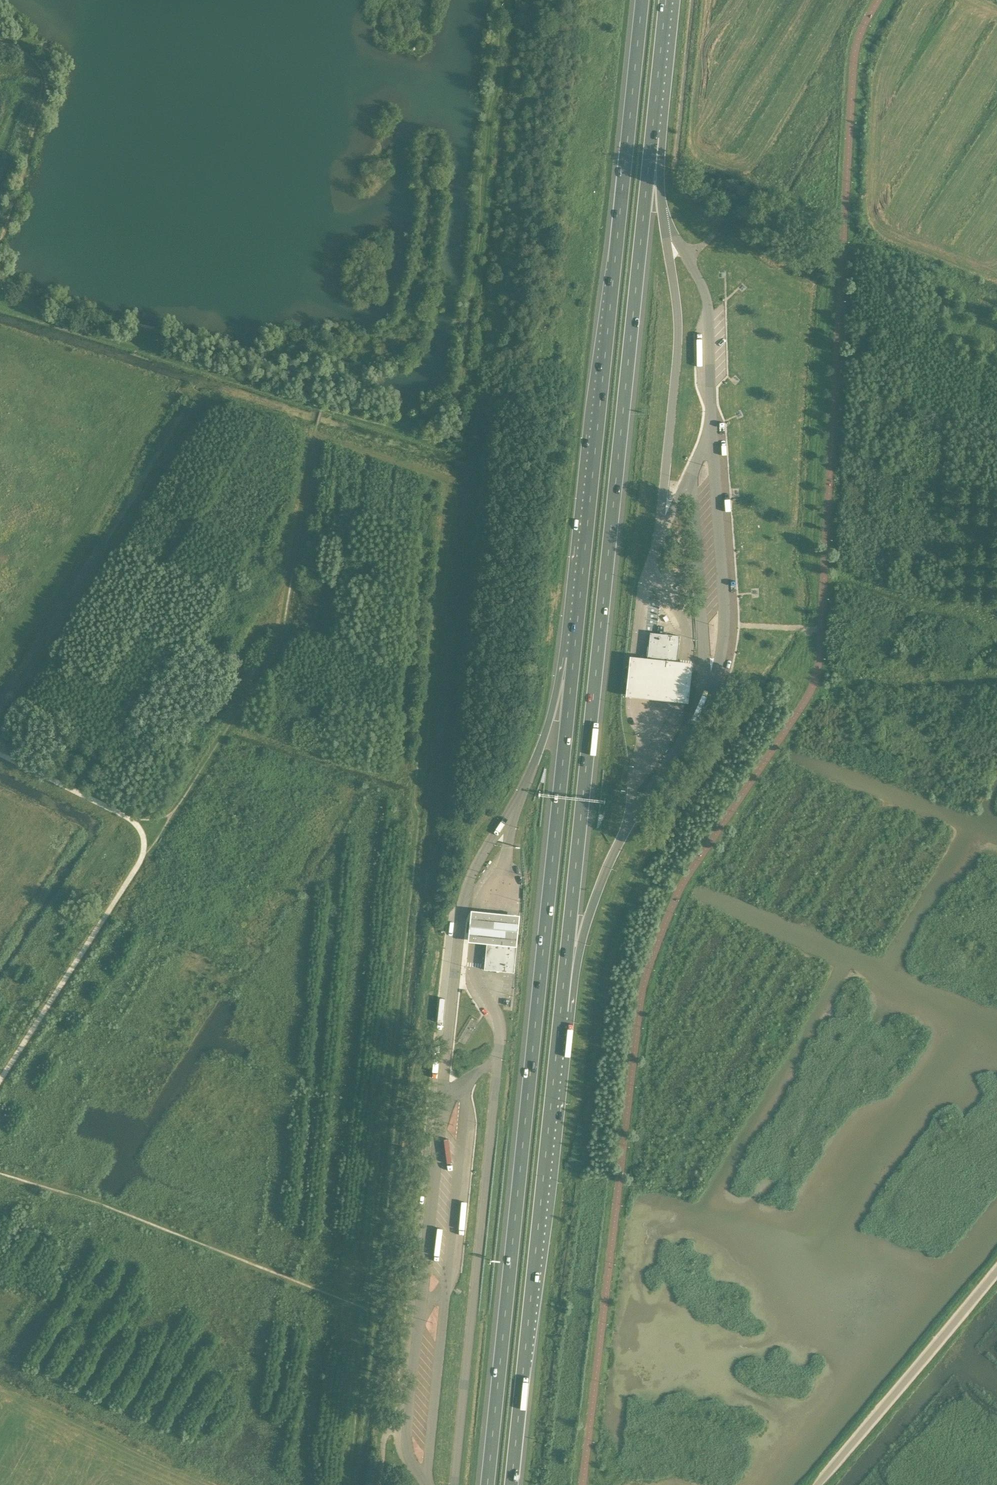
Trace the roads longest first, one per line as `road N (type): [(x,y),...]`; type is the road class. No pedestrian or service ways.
road 1 (motorway): [(560,1013),(651,138)]
road 2 (motorway): [(573,659),(488,1484)]
road 3 (motorway): [(642,0),(573,659)]
road 4 (motorway): [(511,1484),(560,1013)]
road 5 (unclassified): [(817,1484),(996,1271)]
road 6 (motorway): [(560,1013),(600,881),(627,827)]
road 7 (track): [(676,163),(693,0)]
road 8 (motorway): [(573,659),(515,806)]
road 9 (motorway): [(651,138),(666,0)]
road 10 (track): [(676,163),(682,183),(721,221),(688,261)]

